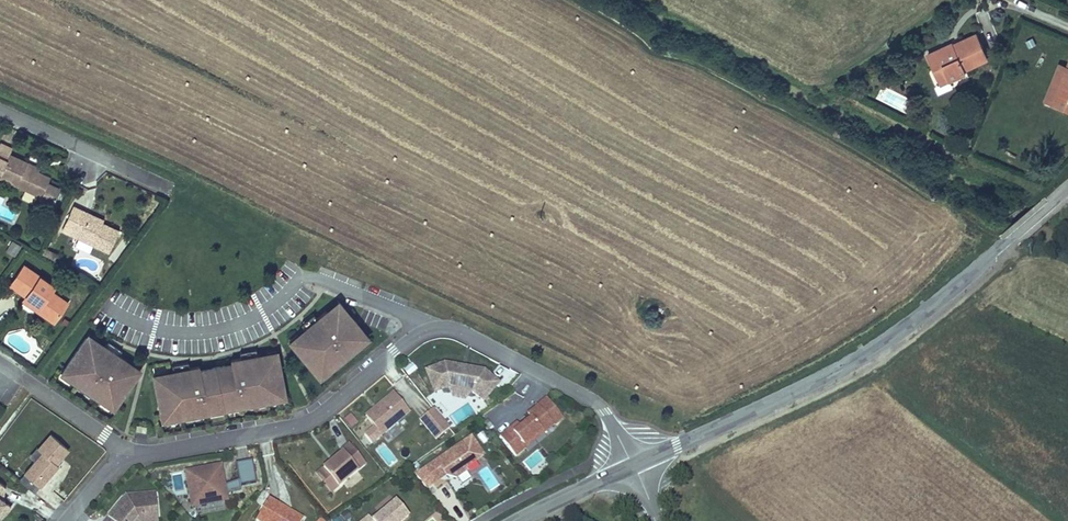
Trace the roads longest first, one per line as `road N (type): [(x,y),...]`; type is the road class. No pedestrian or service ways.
road 1 (residential): [(126,449),(159,453),(310,421),(415,336),(450,328),(594,403),(633,466)]
road 2 (tertiary): [(1067,189),(870,352),(633,466)]
road 3 (residential): [(0,110),(168,188)]
road 4 (tertiary): [(633,466),(521,520)]

